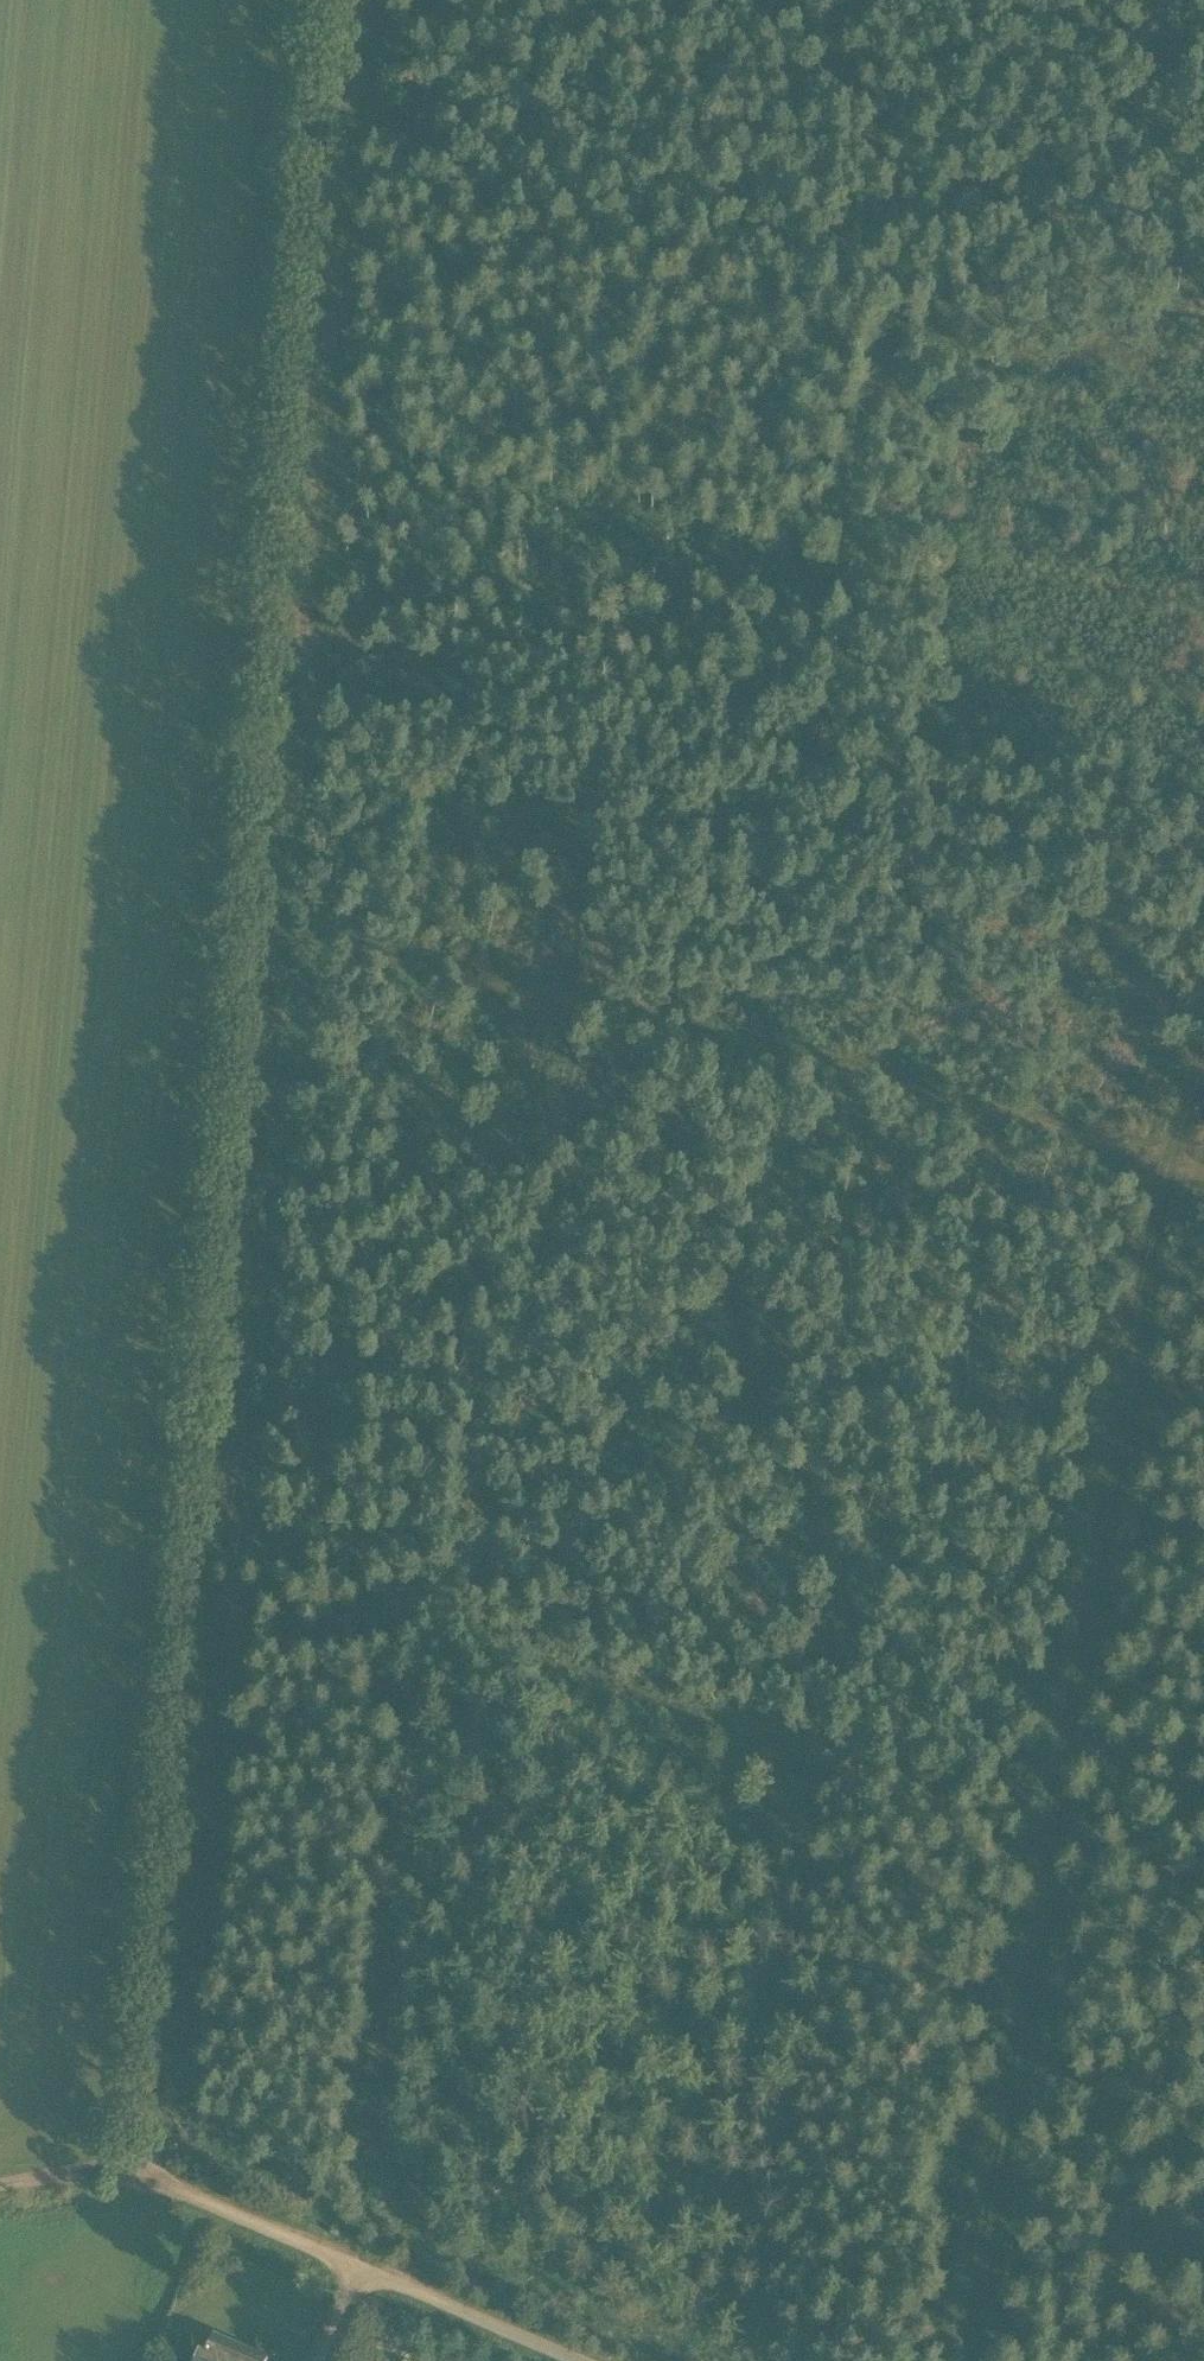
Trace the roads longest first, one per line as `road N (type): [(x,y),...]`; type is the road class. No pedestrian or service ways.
road 1 (track): [(0,2194),(144,2172),(332,0)]
road 2 (track): [(961,2360),(1153,1145),(1203,1035)]
road 3 (track): [(199,1543),(1042,1828),(1203,1902)]
road 4 (track): [(974,0),(702,1025)]
road 5 (track): [(254,905),(1153,1145),(1203,1170)]
road 6 (unclassified): [(571,2360),(173,2194)]

